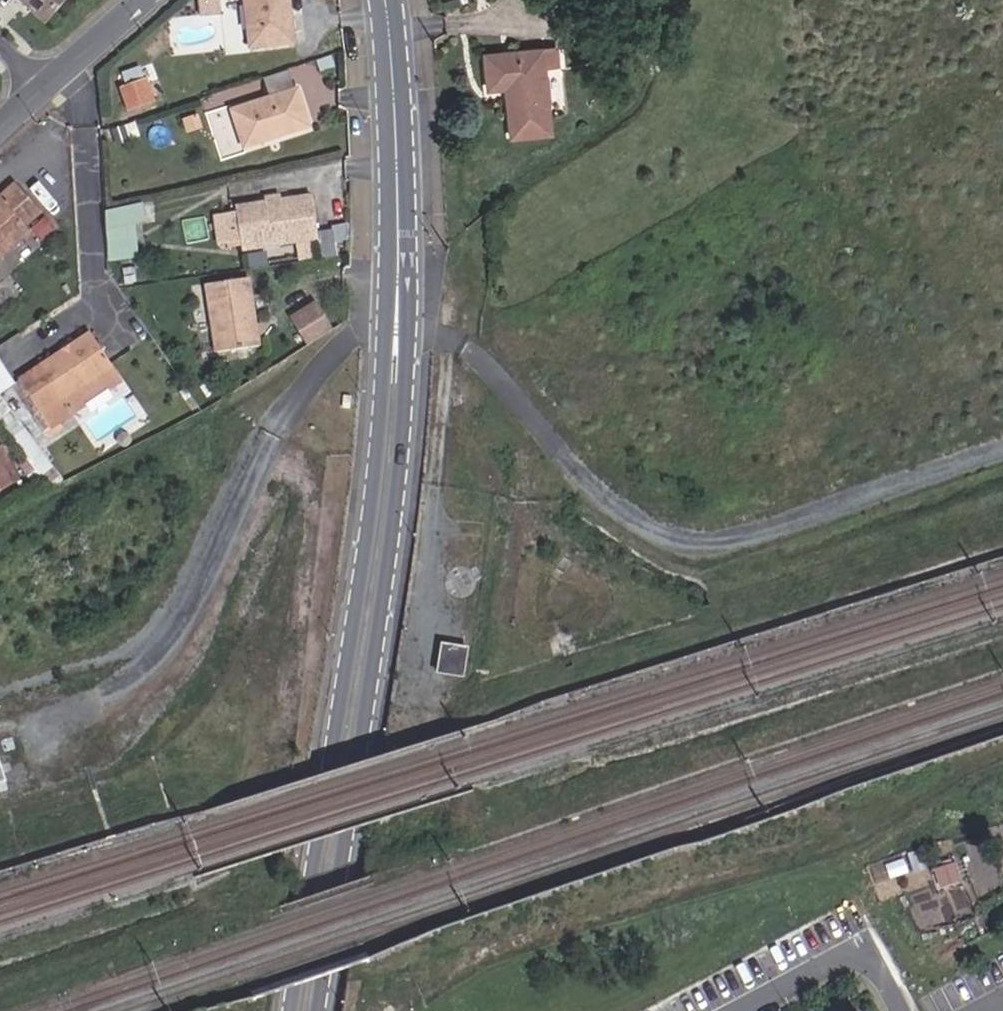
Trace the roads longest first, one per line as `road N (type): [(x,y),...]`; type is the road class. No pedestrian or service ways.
road 1 (residential): [(302,1010),(385,487),(398,254),(385,0)]
road 2 (residential): [(898,1010),(863,947),(742,1010)]
road 3 (residential): [(143,0),(46,86)]

